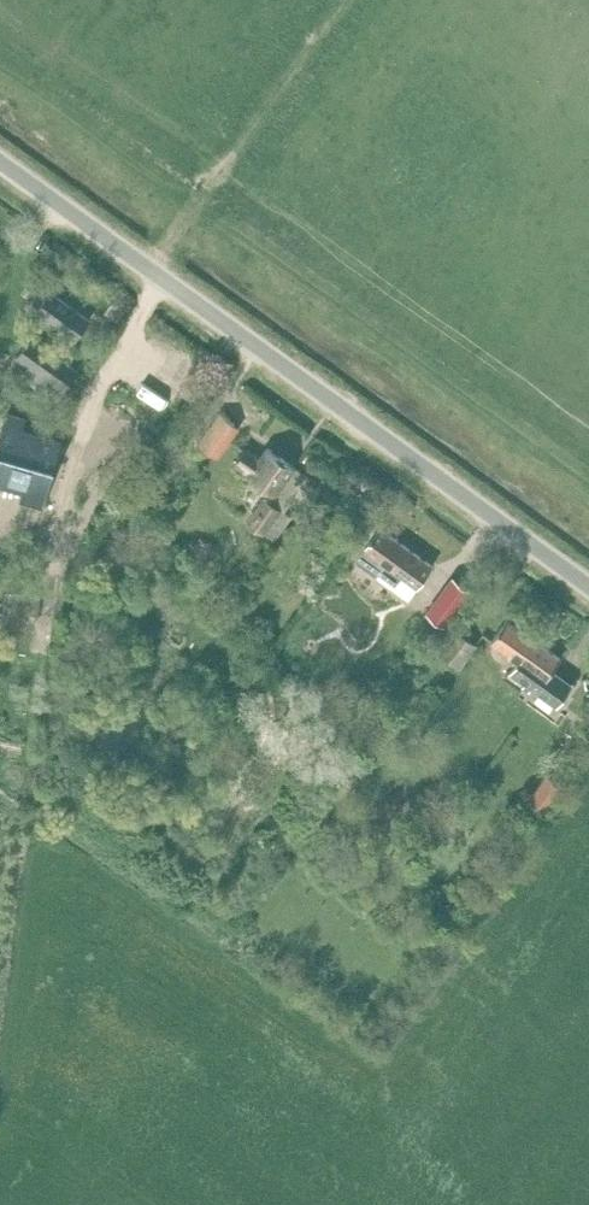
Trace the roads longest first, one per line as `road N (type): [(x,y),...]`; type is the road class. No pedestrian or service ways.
road 1 (unclassified): [(588,587),(0,160)]

